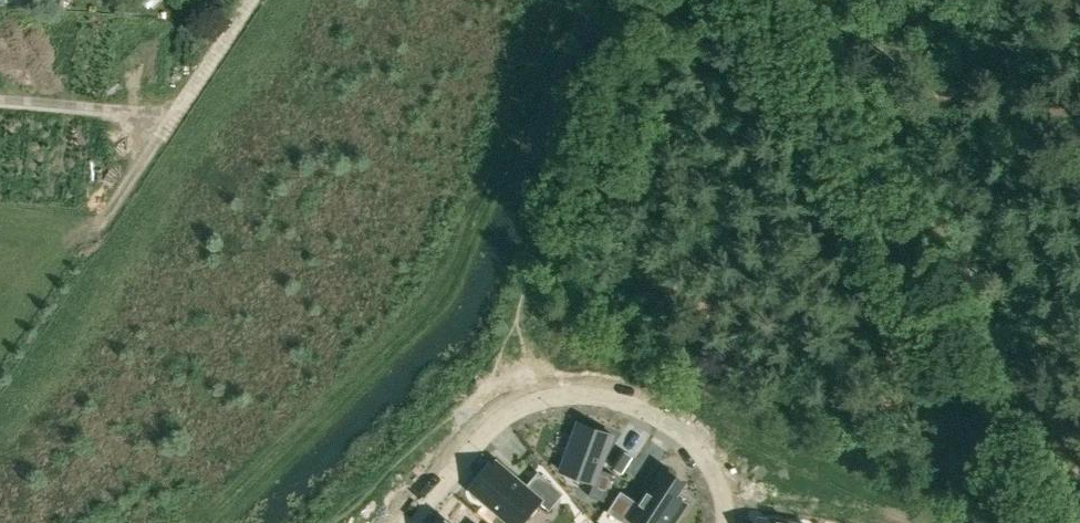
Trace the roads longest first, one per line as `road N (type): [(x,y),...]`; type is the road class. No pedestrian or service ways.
road 1 (track): [(1046,522),(772,0)]
road 2 (residential): [(406,522),(503,417),(535,401),(585,394),(646,411),(693,442),(717,479),(726,522)]

